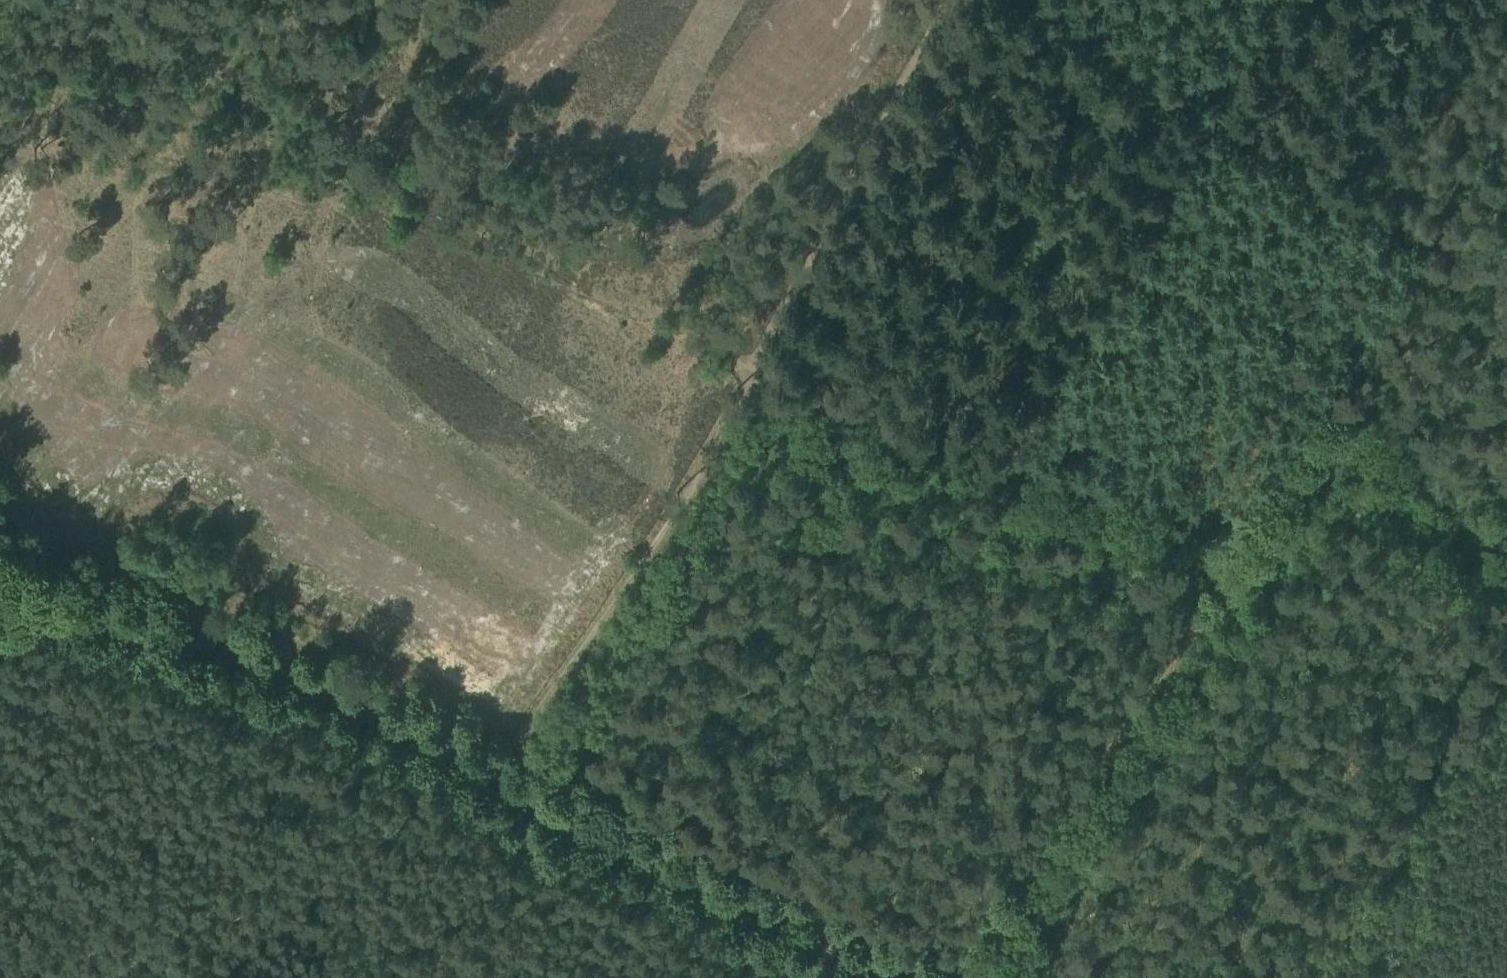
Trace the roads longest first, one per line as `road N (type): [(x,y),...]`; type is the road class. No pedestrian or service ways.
road 1 (unclassified): [(886,977),(243,664),(0,592)]
road 2 (track): [(1269,512),(1316,503),(1506,614)]

